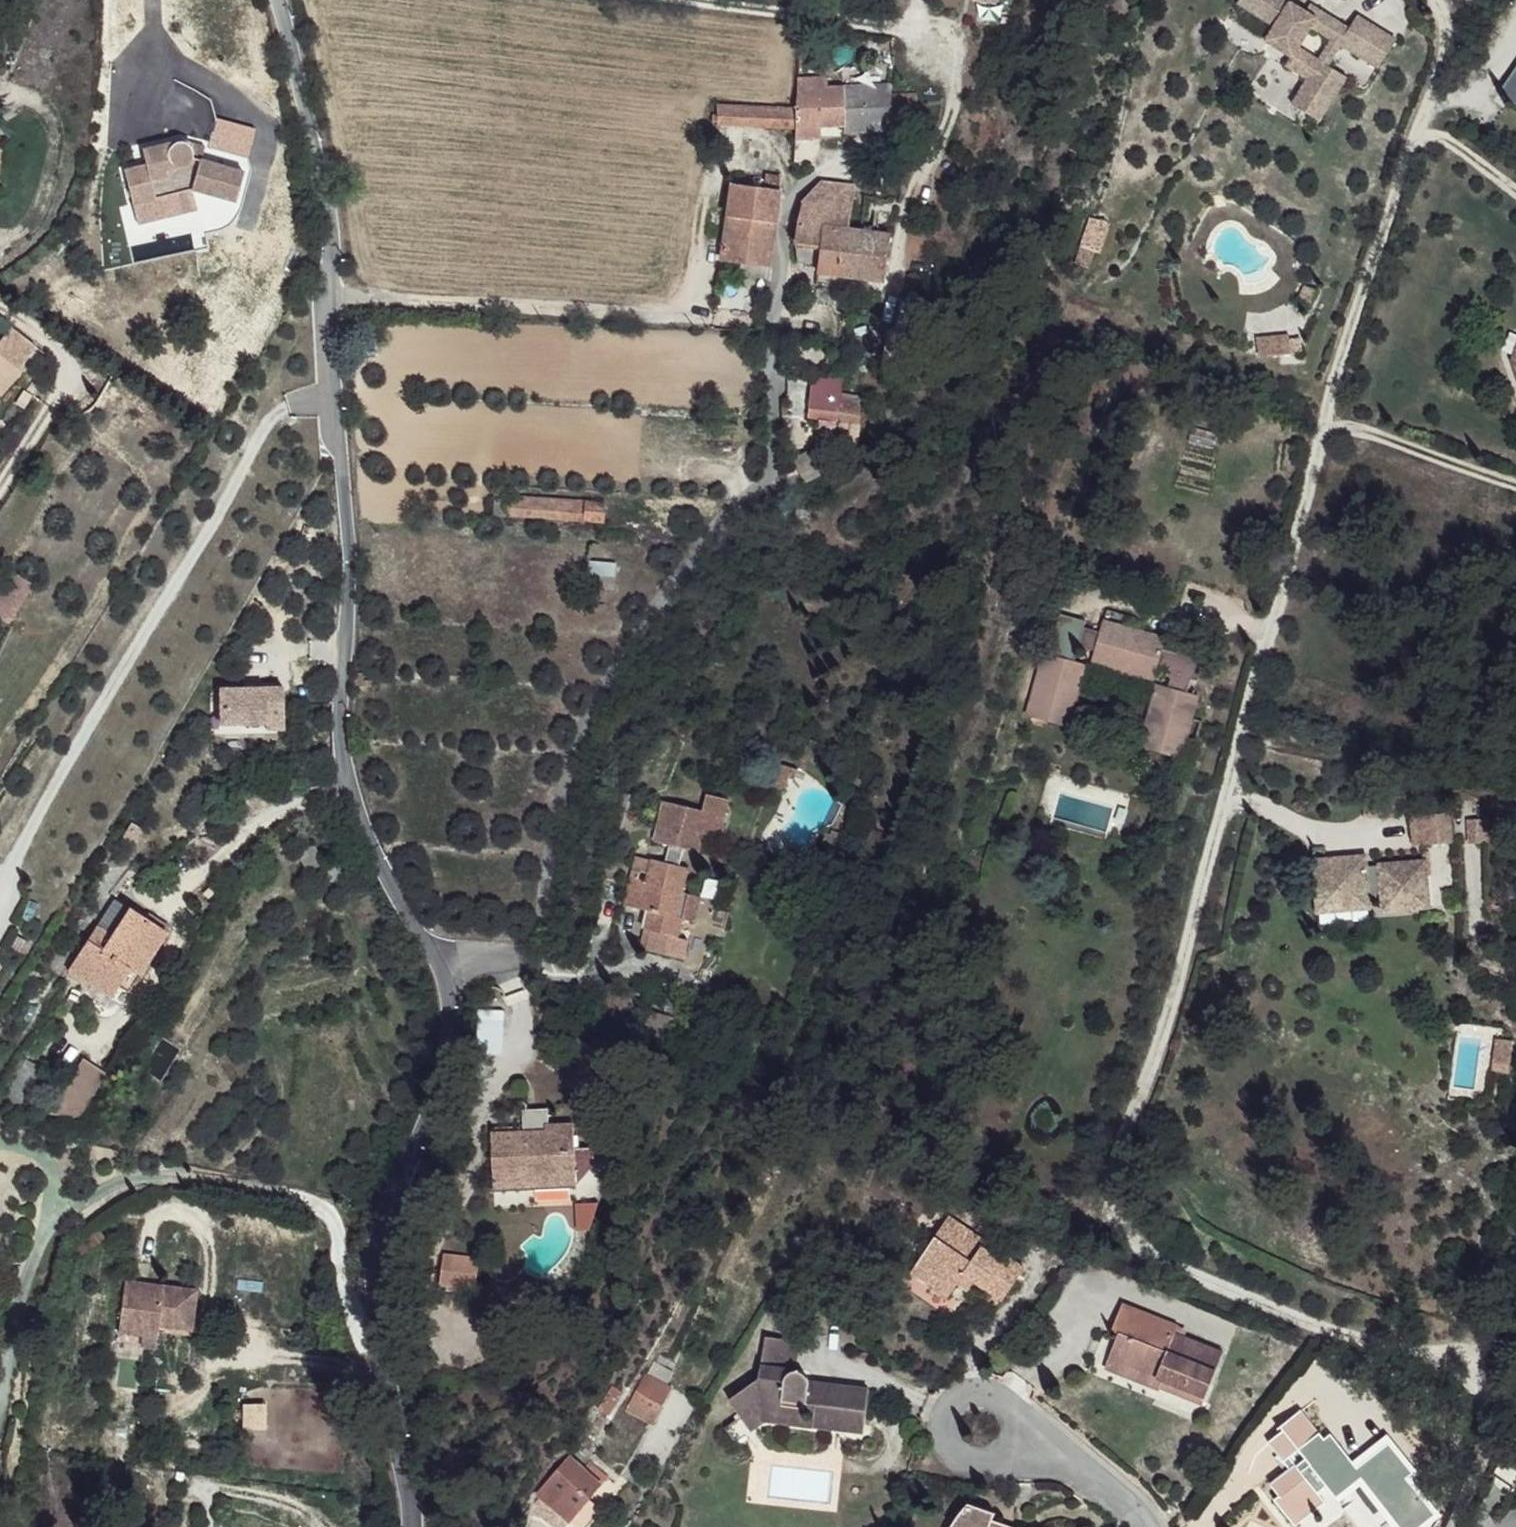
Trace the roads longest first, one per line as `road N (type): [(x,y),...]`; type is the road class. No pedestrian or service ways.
road 1 (residential): [(1444,0),(1461,18),(1393,195),(1139,1131),(1113,1199),(1147,1250),(1513,1390),(1515,1421)]
road 2 (residential): [(405,1526),(388,1417),(398,1275),(442,1152),(448,1079),(440,974),(343,781),(349,560),(321,189),(275,0)]
road 3 (track): [(721,0),(904,19),(961,50),(961,106),(940,170),(894,182),(849,151),(800,172),(784,264),(768,297),(734,311),(366,284),(326,293)]

